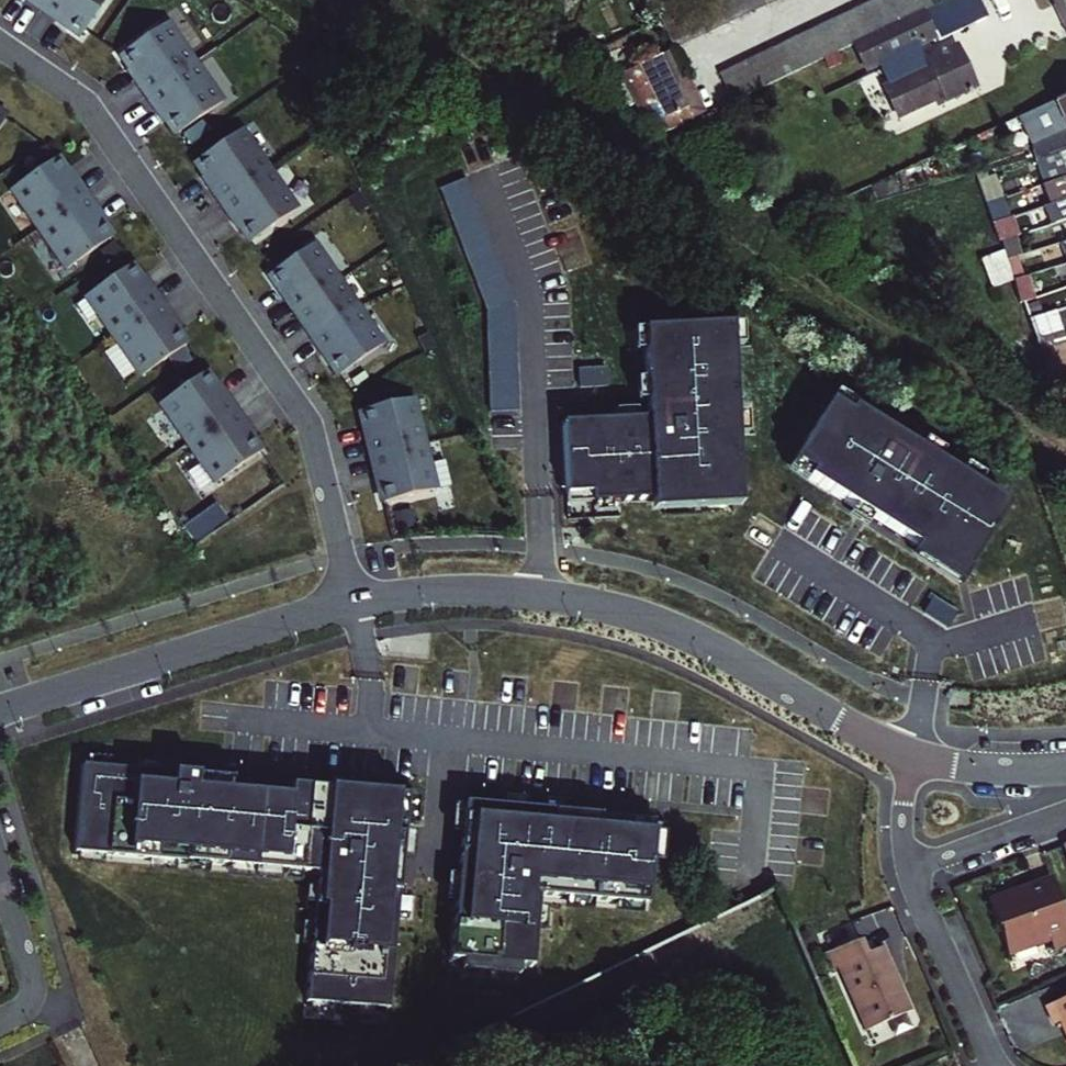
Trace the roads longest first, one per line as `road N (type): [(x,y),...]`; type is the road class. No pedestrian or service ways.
road 1 (residential): [(355,603),(308,420),(93,112),(0,44)]
road 2 (residential): [(355,603),(487,591),(608,607),(694,638),(914,756)]
road 3 (residential): [(0,709),(355,603)]
road 4 (residential): [(914,756),(904,804),(908,867),(994,1065)]
road 5 (residential): [(0,1021),(31,988),(0,864)]
road 6 (residential): [(914,756),(973,768),(1065,769)]

